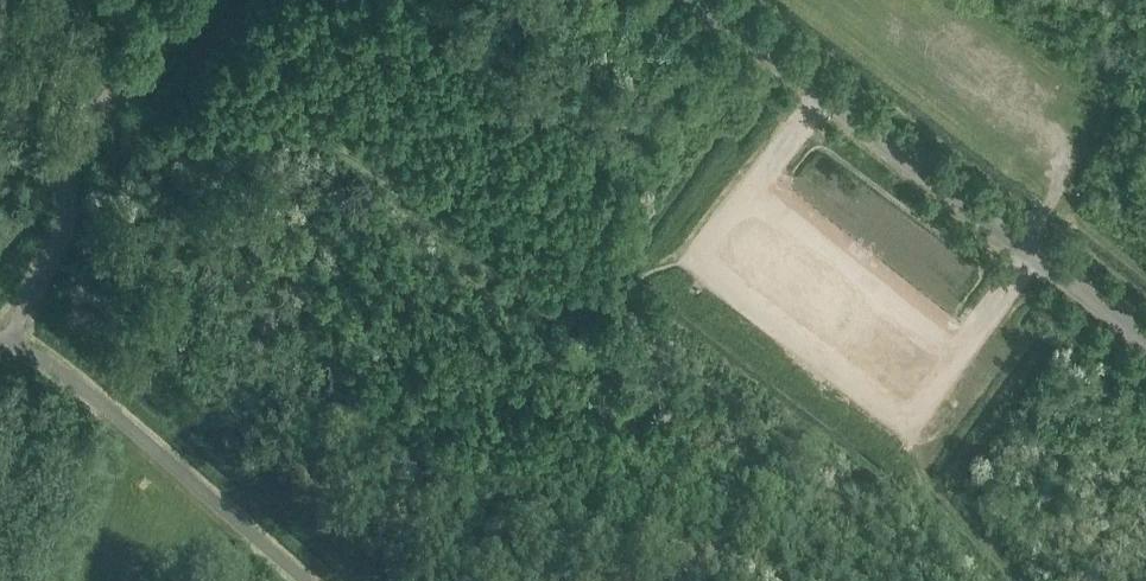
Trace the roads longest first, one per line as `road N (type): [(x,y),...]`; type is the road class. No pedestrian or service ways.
road 1 (tertiary): [(1145,339),(707,0)]
road 2 (track): [(1034,253),(1058,183),(1059,134)]

